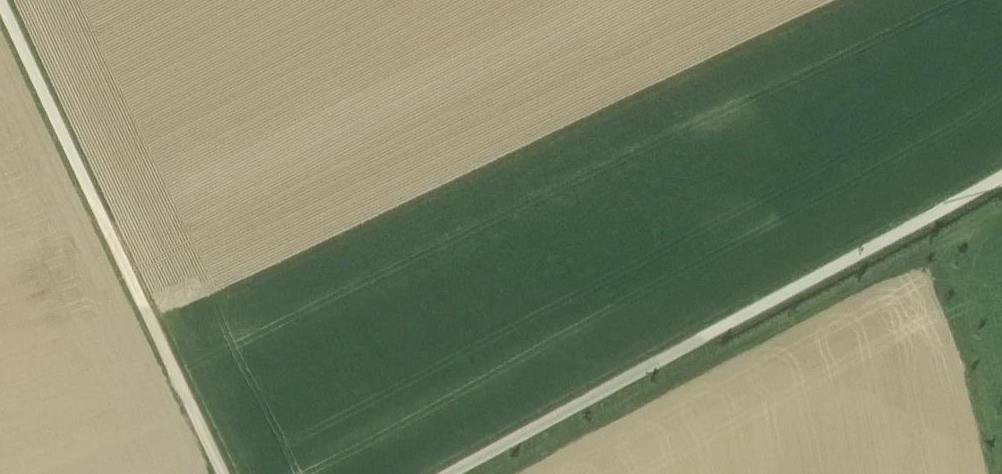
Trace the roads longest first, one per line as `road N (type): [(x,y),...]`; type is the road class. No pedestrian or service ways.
road 1 (track): [(449,473),(1001,178)]
road 2 (track): [(222,473),(0,0)]

